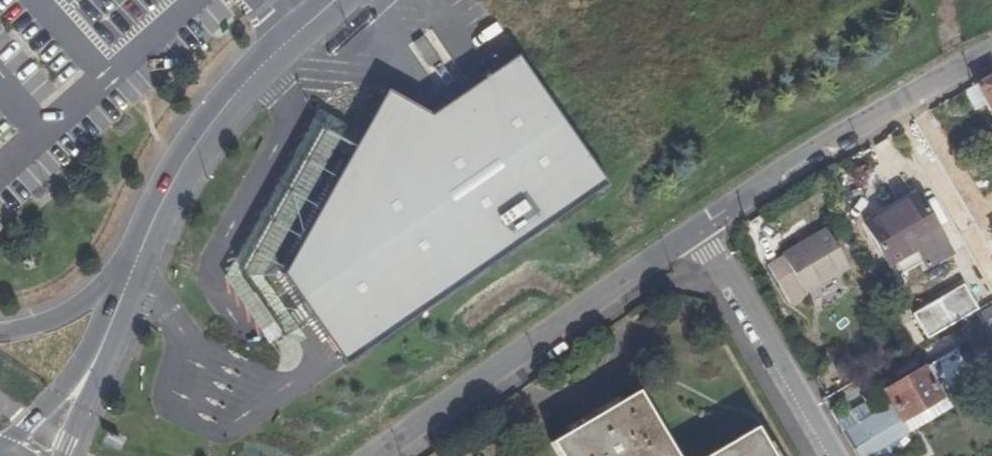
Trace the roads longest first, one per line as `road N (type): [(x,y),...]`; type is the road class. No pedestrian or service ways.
road 1 (residential): [(382,455),(702,234)]
road 2 (tertiary): [(338,0),(204,131),(158,205),(135,273)]
road 3 (residential): [(702,234),(946,74),(991,53)]
road 4 (residential): [(829,455),(702,234)]
road 5 (tertiary): [(135,273),(99,364),(37,455)]
road 6 (unclassified): [(135,273),(65,318),(0,332)]

